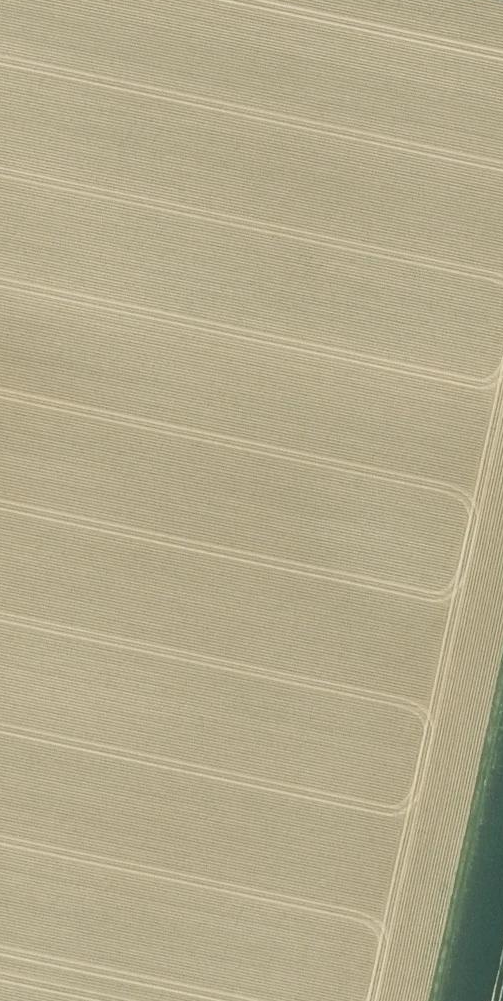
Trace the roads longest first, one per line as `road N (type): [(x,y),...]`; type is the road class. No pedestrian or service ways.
road 1 (track): [(502,669),(432,1000)]

